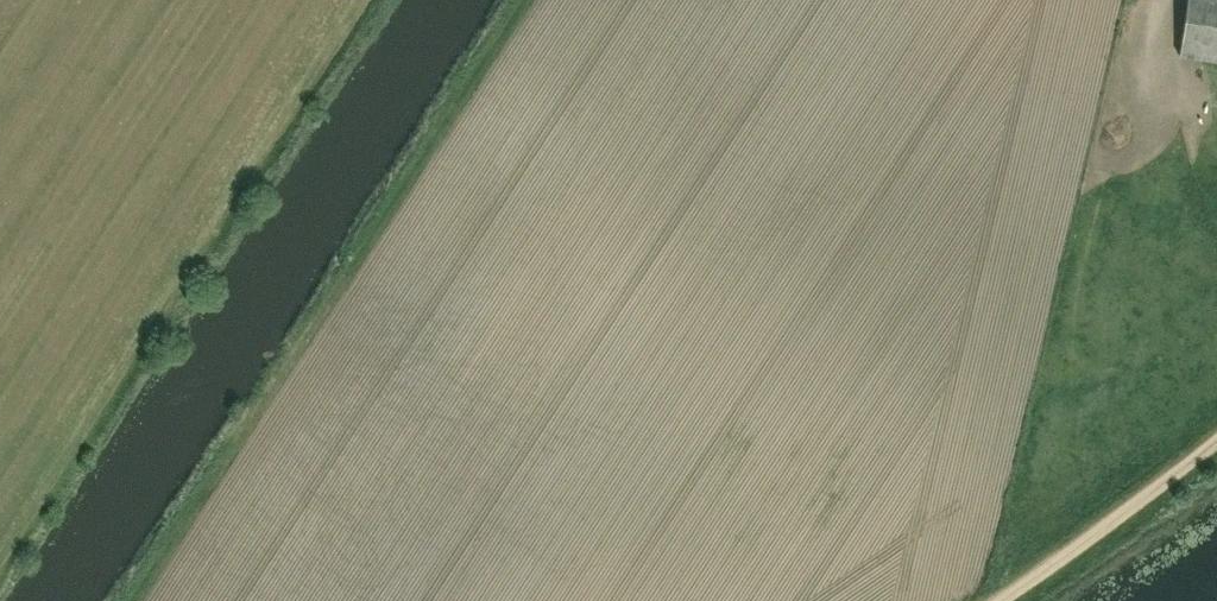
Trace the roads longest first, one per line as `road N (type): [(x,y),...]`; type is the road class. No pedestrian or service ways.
road 1 (track): [(997,600),(1216,443)]

